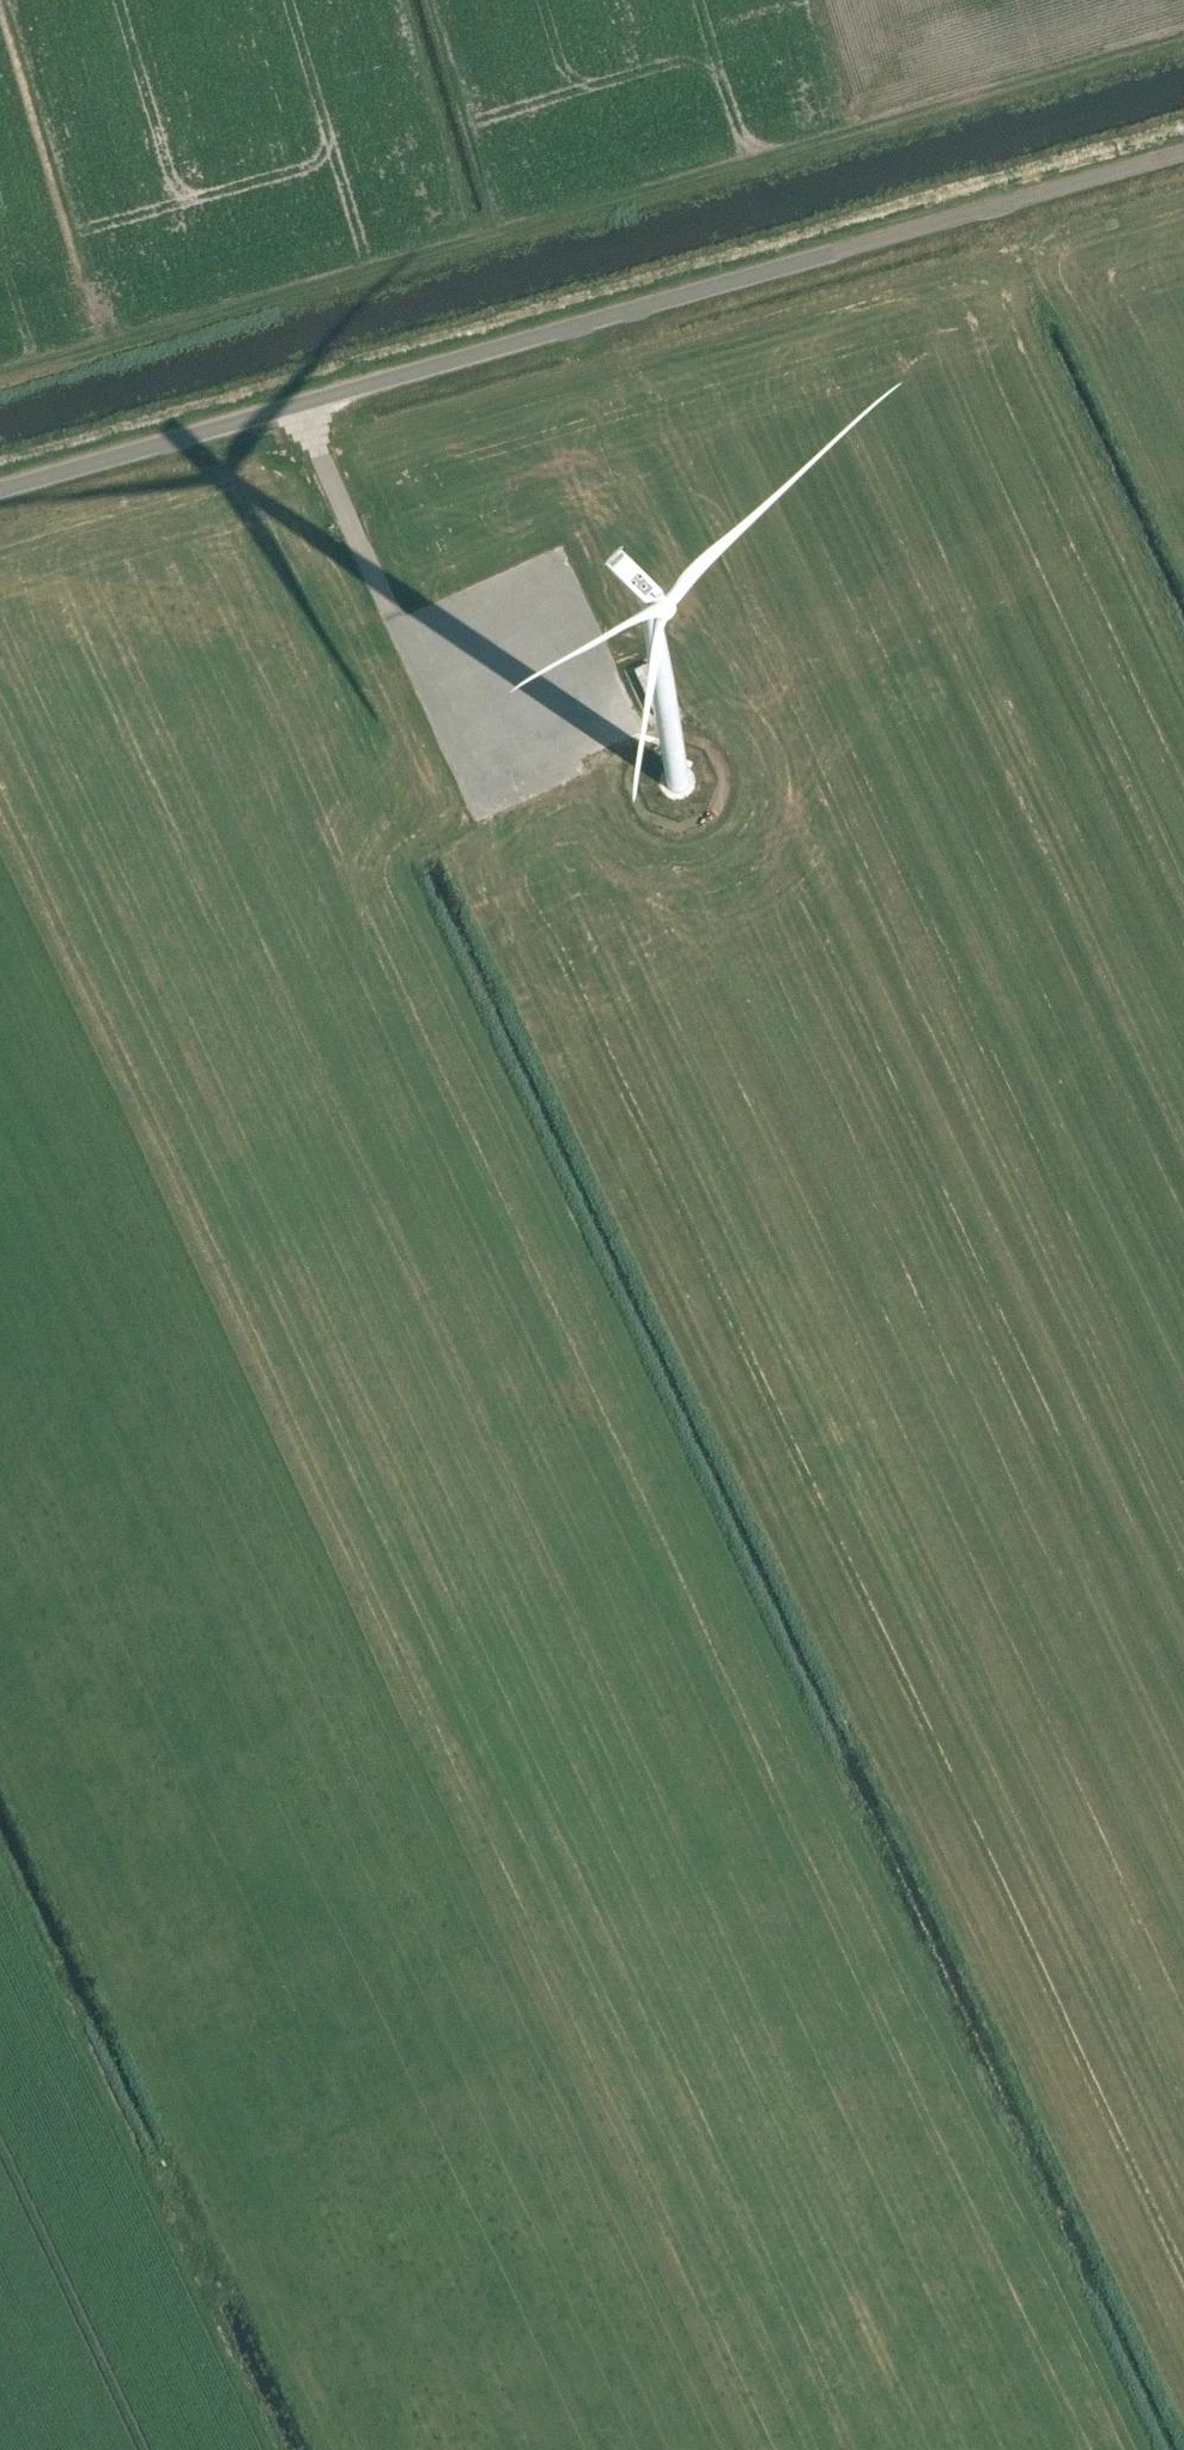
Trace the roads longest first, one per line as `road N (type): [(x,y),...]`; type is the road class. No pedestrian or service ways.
road 1 (unclassified): [(0,489),(1183,154)]

